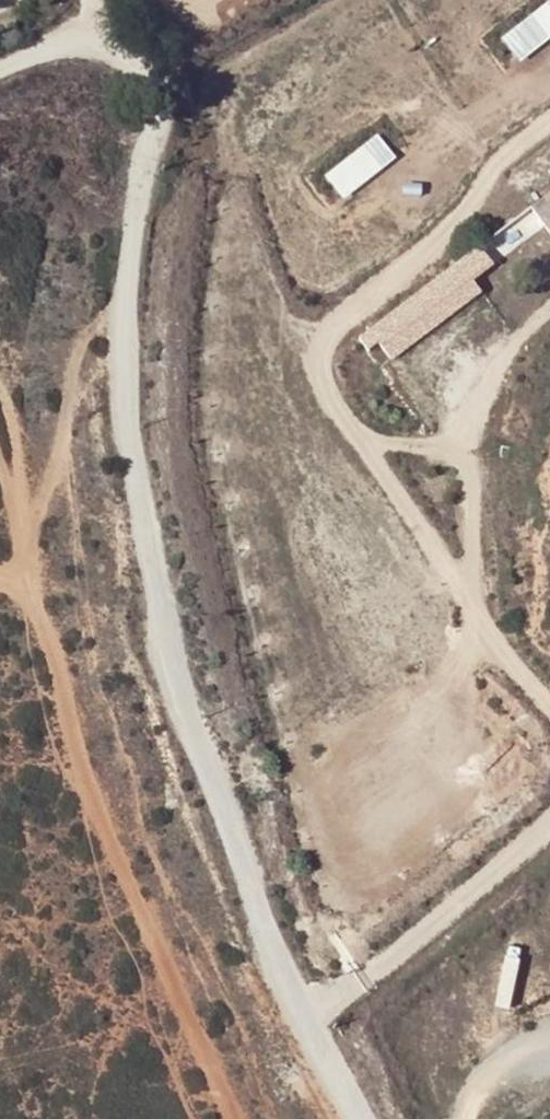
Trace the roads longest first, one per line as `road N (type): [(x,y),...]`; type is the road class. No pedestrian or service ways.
road 1 (unclassified): [(0,93),(91,44),(141,65),(166,121),(139,196),(124,344),(161,601),(185,715),(237,852),(326,1058),(364,1118)]
road 2 (track): [(0,582),(30,584),(126,909),(244,1118)]
road 3 (track): [(30,584),(37,540),(102,368),(124,344)]
road 4 (track): [(30,584),(13,404),(0,384)]

